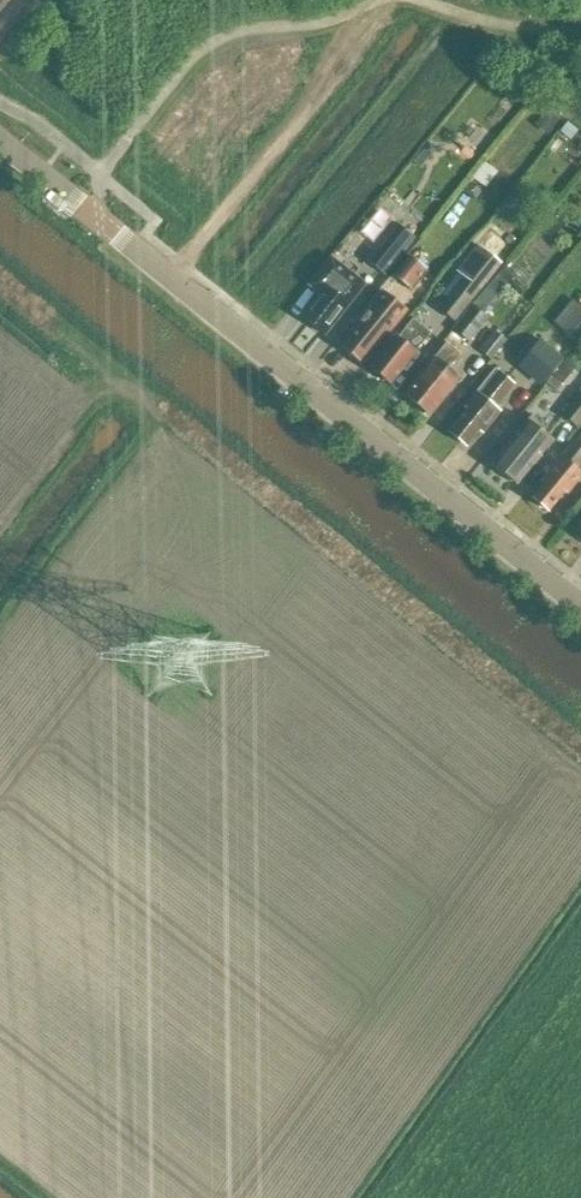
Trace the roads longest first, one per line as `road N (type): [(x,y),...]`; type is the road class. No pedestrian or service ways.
road 1 (tertiary): [(0,146),(580,609)]

